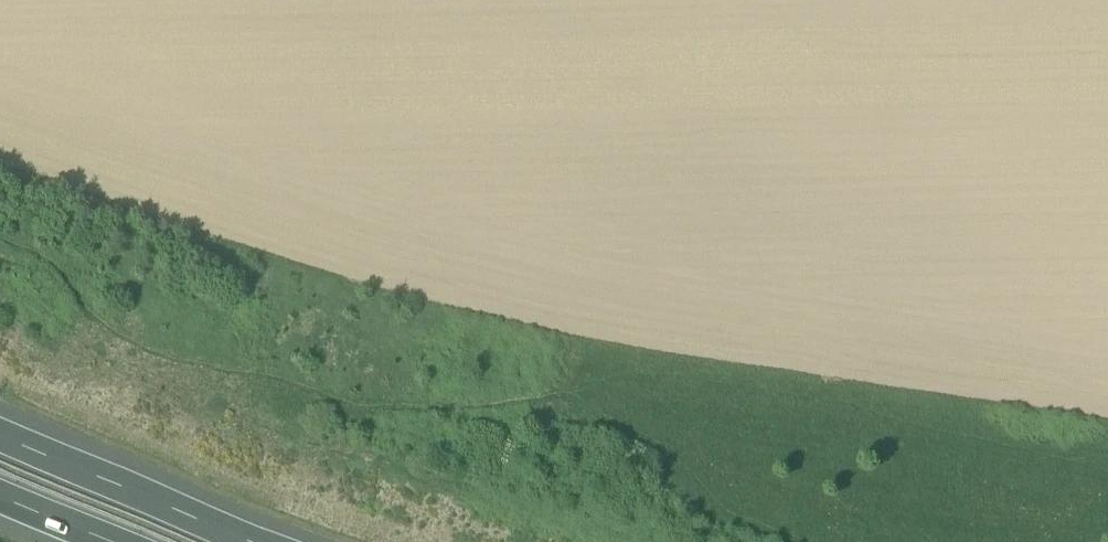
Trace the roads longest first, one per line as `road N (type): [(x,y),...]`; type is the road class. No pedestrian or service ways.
road 1 (track): [(1107,462),(522,401),(366,411),(108,343),(48,261),(0,234)]
road 2 (motorway): [(265,541),(0,436)]
road 3 (motorway): [(0,497),(112,541)]

